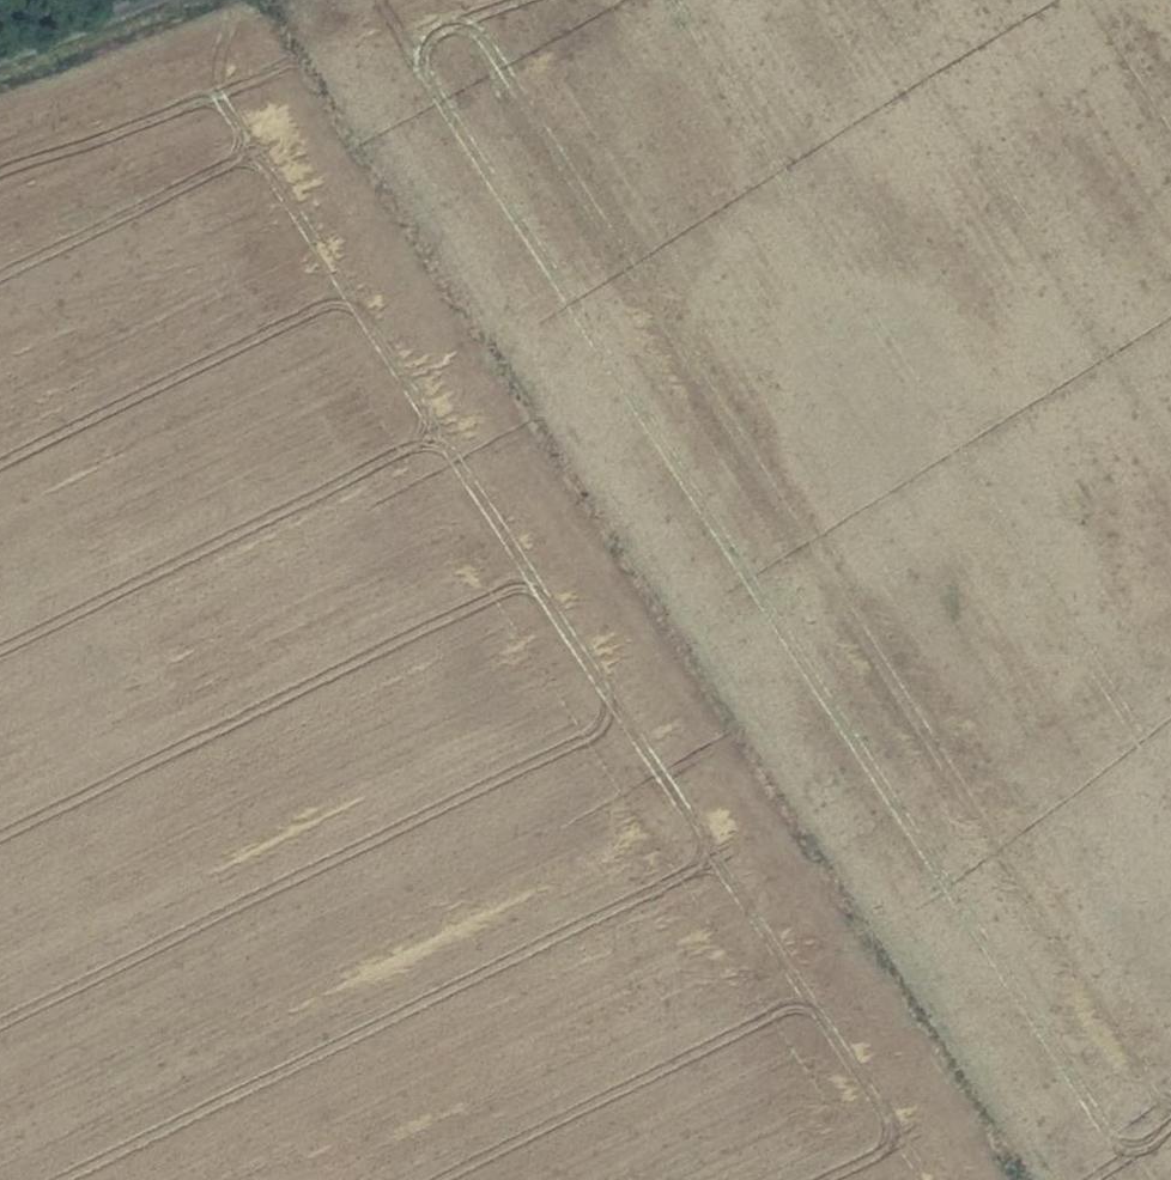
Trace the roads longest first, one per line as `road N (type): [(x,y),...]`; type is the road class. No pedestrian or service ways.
road 1 (residential): [(0,53),(147,0)]

